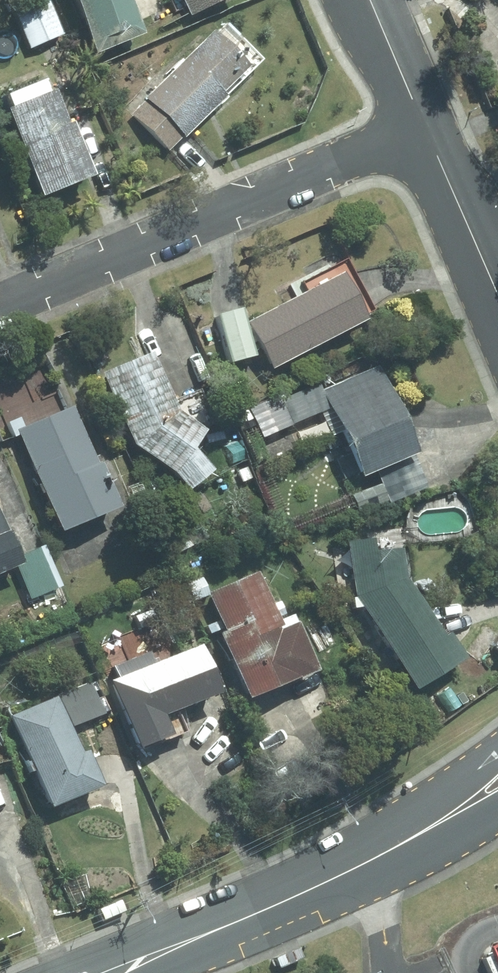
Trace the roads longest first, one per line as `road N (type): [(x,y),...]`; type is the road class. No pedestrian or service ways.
road 1 (residential): [(0,305),(424,127)]
road 2 (secondary): [(406,838),(115,972)]
road 3 (residential): [(424,127),(497,299)]
road 4 (residential): [(370,0),(424,127)]
road 5 (secondary): [(406,838),(497,754)]

